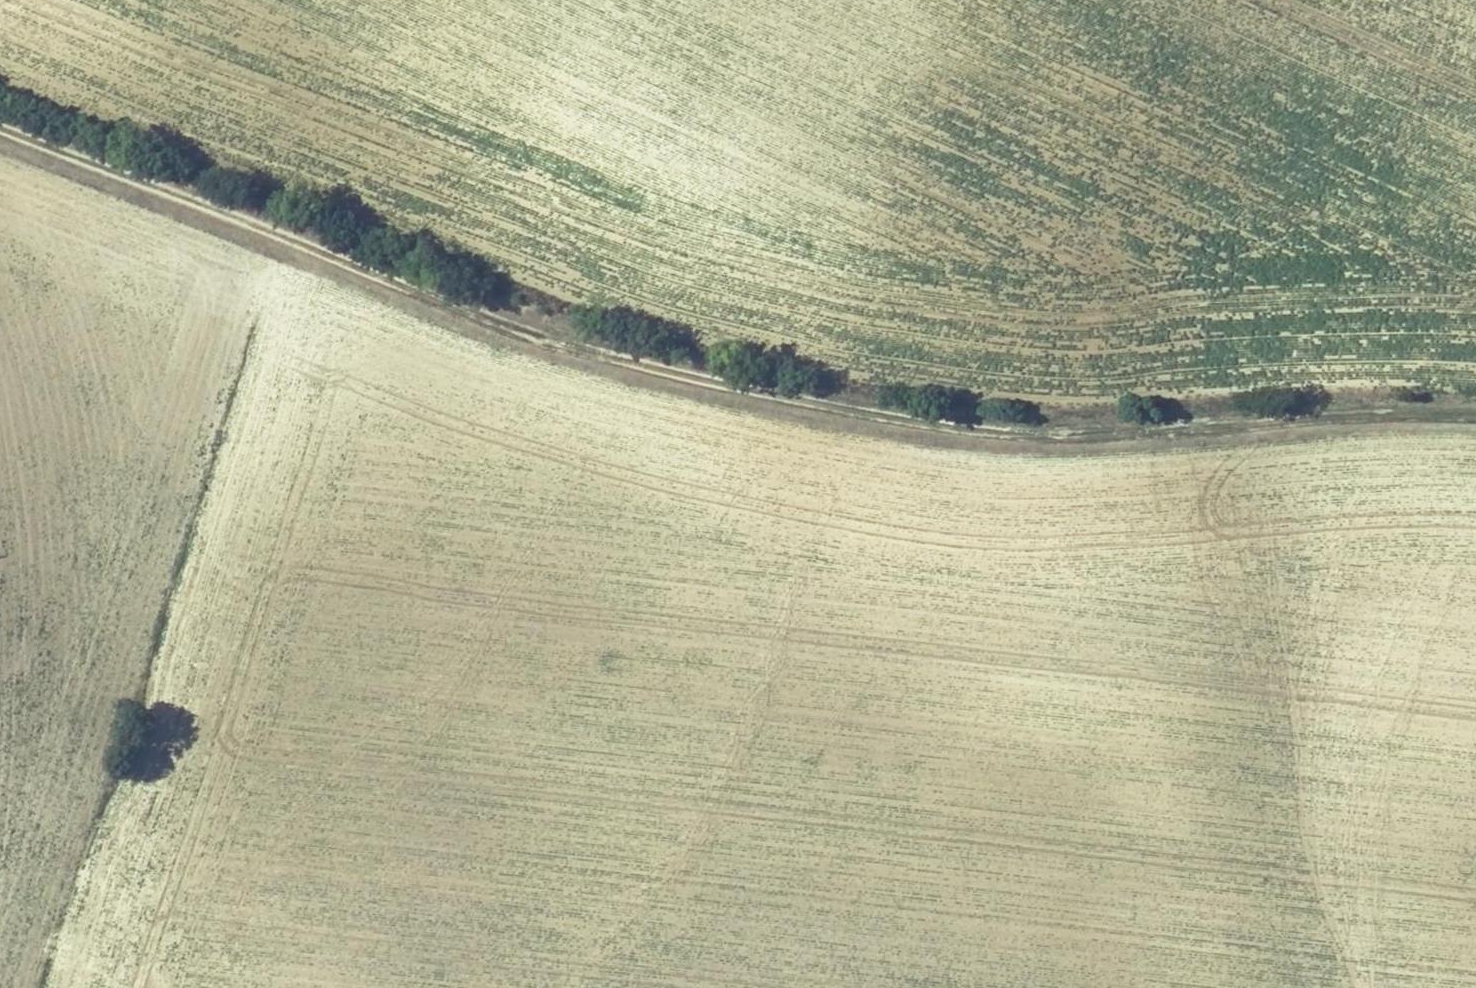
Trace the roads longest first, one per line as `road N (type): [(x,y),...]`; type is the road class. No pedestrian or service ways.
road 1 (track): [(0,148),(535,336),(908,422),(1056,438),(1475,416)]

